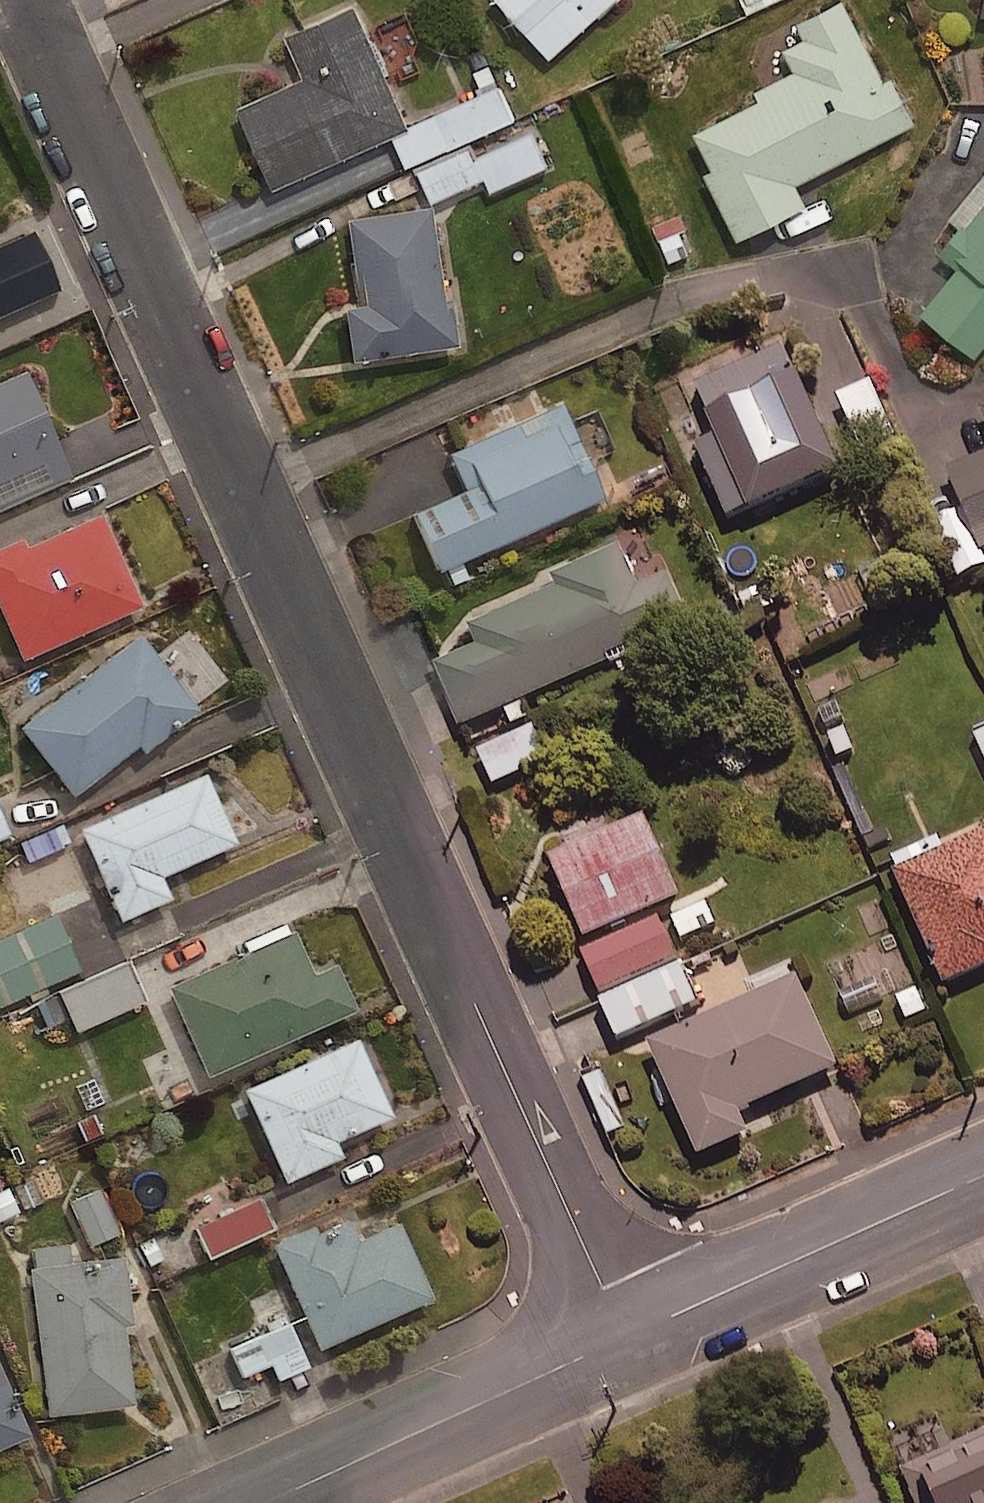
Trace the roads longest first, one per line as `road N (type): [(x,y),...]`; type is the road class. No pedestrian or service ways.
road 1 (residential): [(22,0),(623,1338)]
road 2 (secondary): [(263,1502),(623,1338)]
road 3 (secondary): [(623,1338),(983,1177)]

